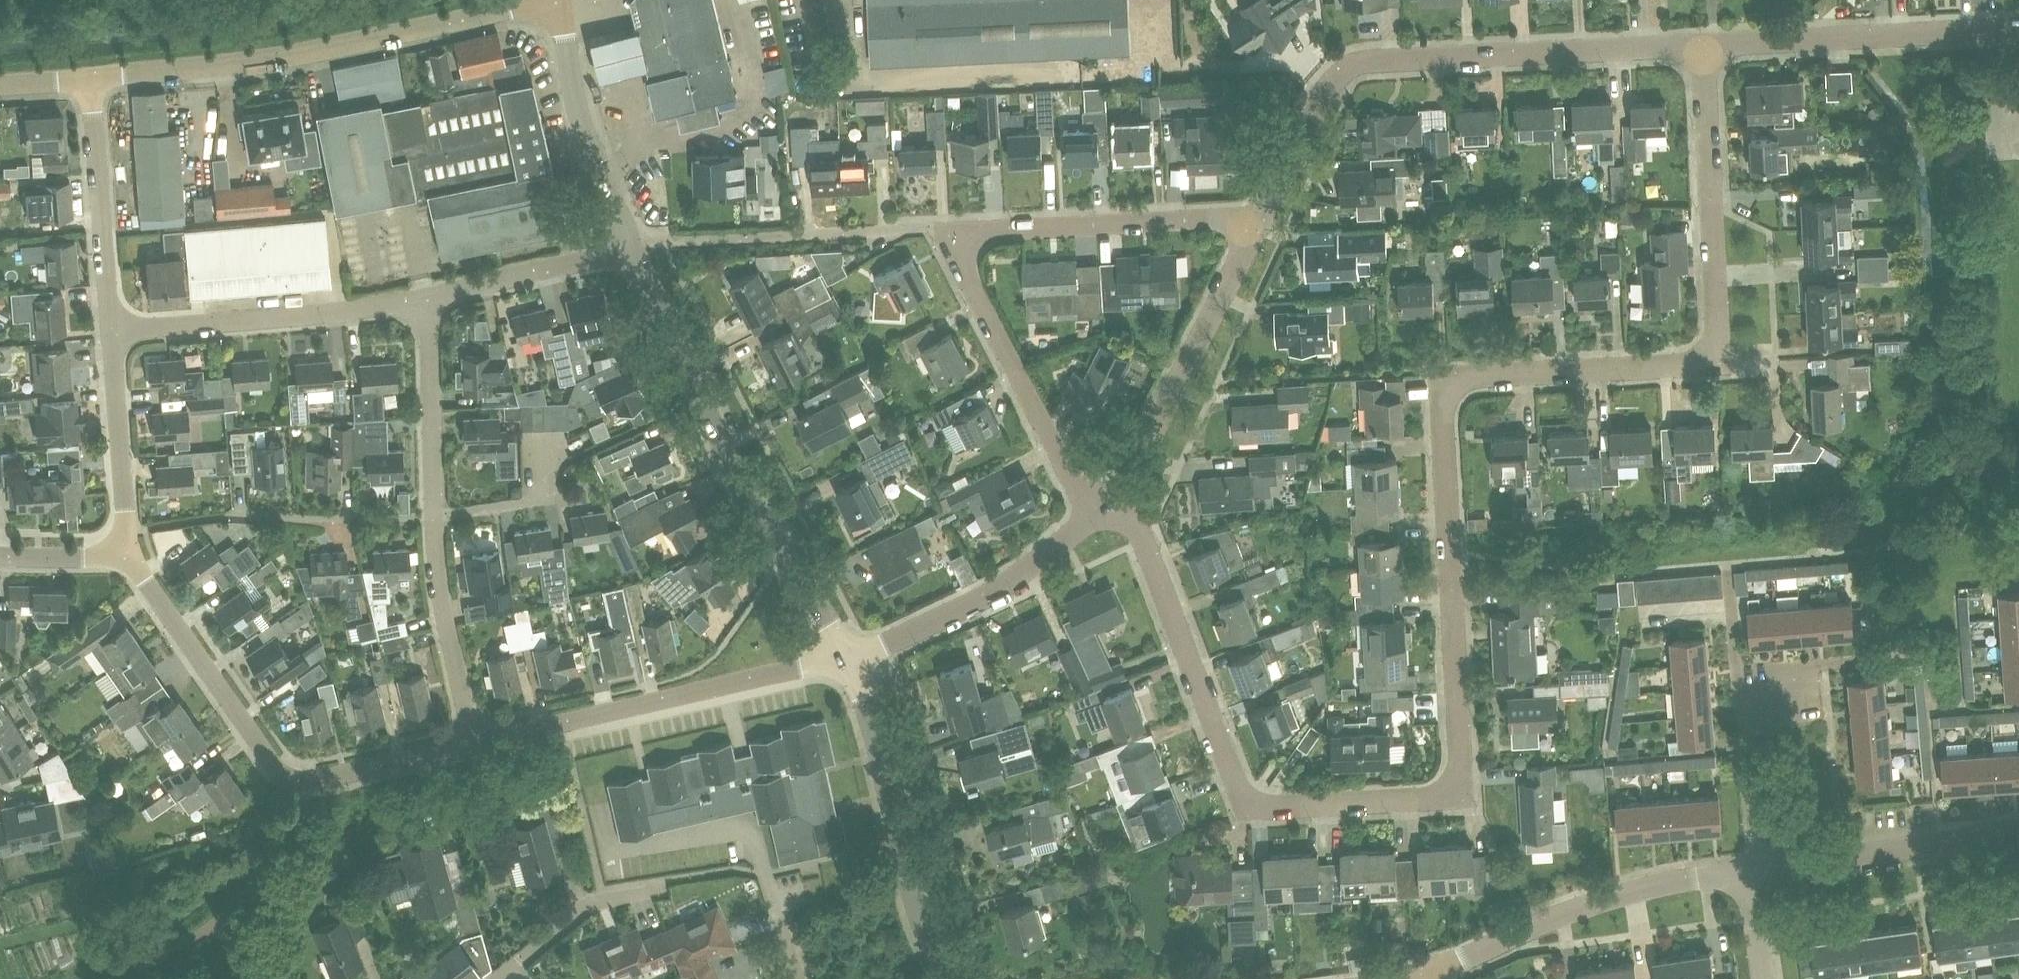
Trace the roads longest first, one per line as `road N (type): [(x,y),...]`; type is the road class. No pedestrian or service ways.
road 1 (residential): [(1114,493),(1143,540),(1239,796),(1261,810),(1432,805),(1460,797),(1439,374),(1696,367),(1710,360),(1716,342),(1705,44)]
road 2 (residential): [(1254,230),(1327,88),(1348,69),(1372,61),(1705,44)]
road 3 (residential): [(90,78),(296,56),(552,0)]
road 4 (tertiary): [(850,658),(770,530),(632,245)]
road 5 (residential): [(474,745),(314,782),(285,777),(132,551)]
road 6 (residential): [(474,745),(438,583),(422,298)]
road 7 (residential): [(806,978),(783,892),(765,876),(607,902),(584,912),(511,978)]
road 8 (residential): [(850,658),(474,745)]
road 9 (residential): [(1422,978),(1603,901),(1755,876)]
road 10 (tertiary): [(951,978),(902,844),(850,658)]
road 11 (residential): [(1094,514),(965,276),(956,227)]
road 12 (residential): [(1705,44),(2018,28)]
road 13 (residential): [(111,332),(422,298)]
road 14 (residential): [(956,227),(1223,218),(1254,230)]
road 15 (residential): [(1114,493),(1139,461),(1254,230)]
road 16 (residential): [(850,658),(983,596),(1094,514)]
road 17 (residential): [(1755,876),(2018,835)]
road 18 (tertiary): [(632,245),(582,116),(562,0)]
road 19 (residential): [(1755,876),(1738,698),(1814,693)]
road 20 (residential): [(111,332),(90,78)]
road 21 (residential): [(132,551),(111,332)]
road 22 (residential): [(422,298),(632,245)]
road 23 (residential): [(789,235),(956,227)]
road 24 (residential): [(132,551),(0,557)]

